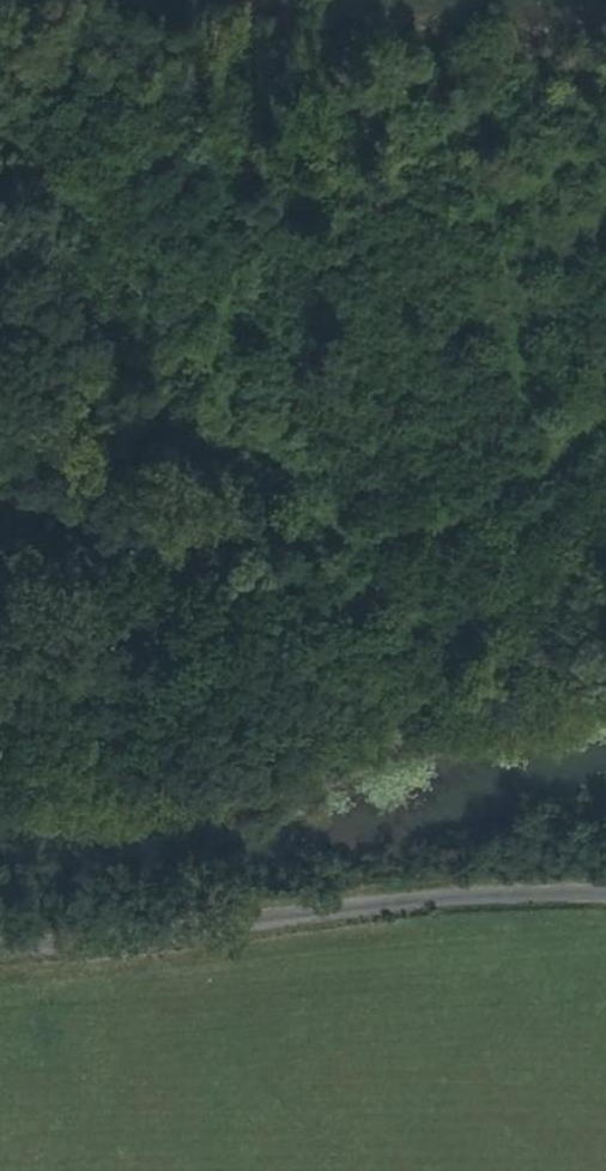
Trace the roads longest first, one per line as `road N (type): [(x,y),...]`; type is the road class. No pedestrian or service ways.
road 1 (track): [(605,895),(458,901),(0,946)]

